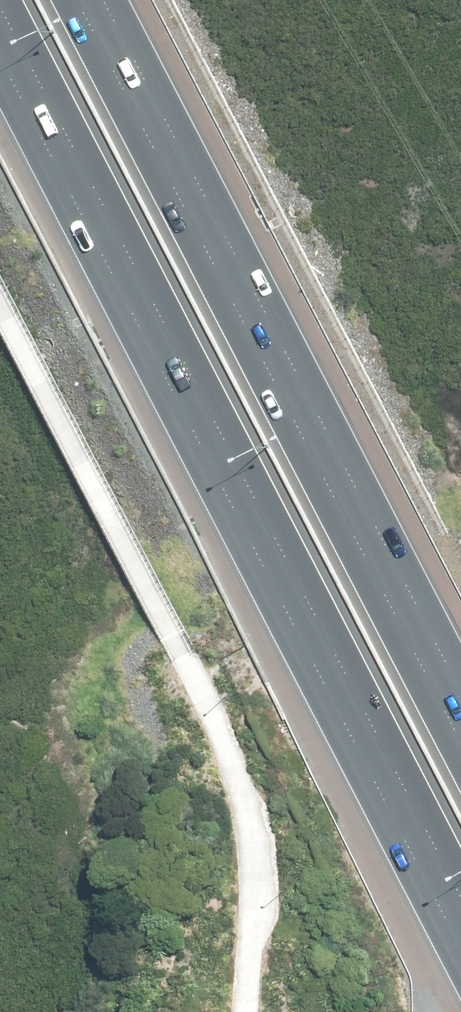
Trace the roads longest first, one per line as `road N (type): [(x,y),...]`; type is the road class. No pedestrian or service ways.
road 1 (motorway): [(460,925),(0,35)]
road 2 (motorway): [(89,0),(460,723)]

